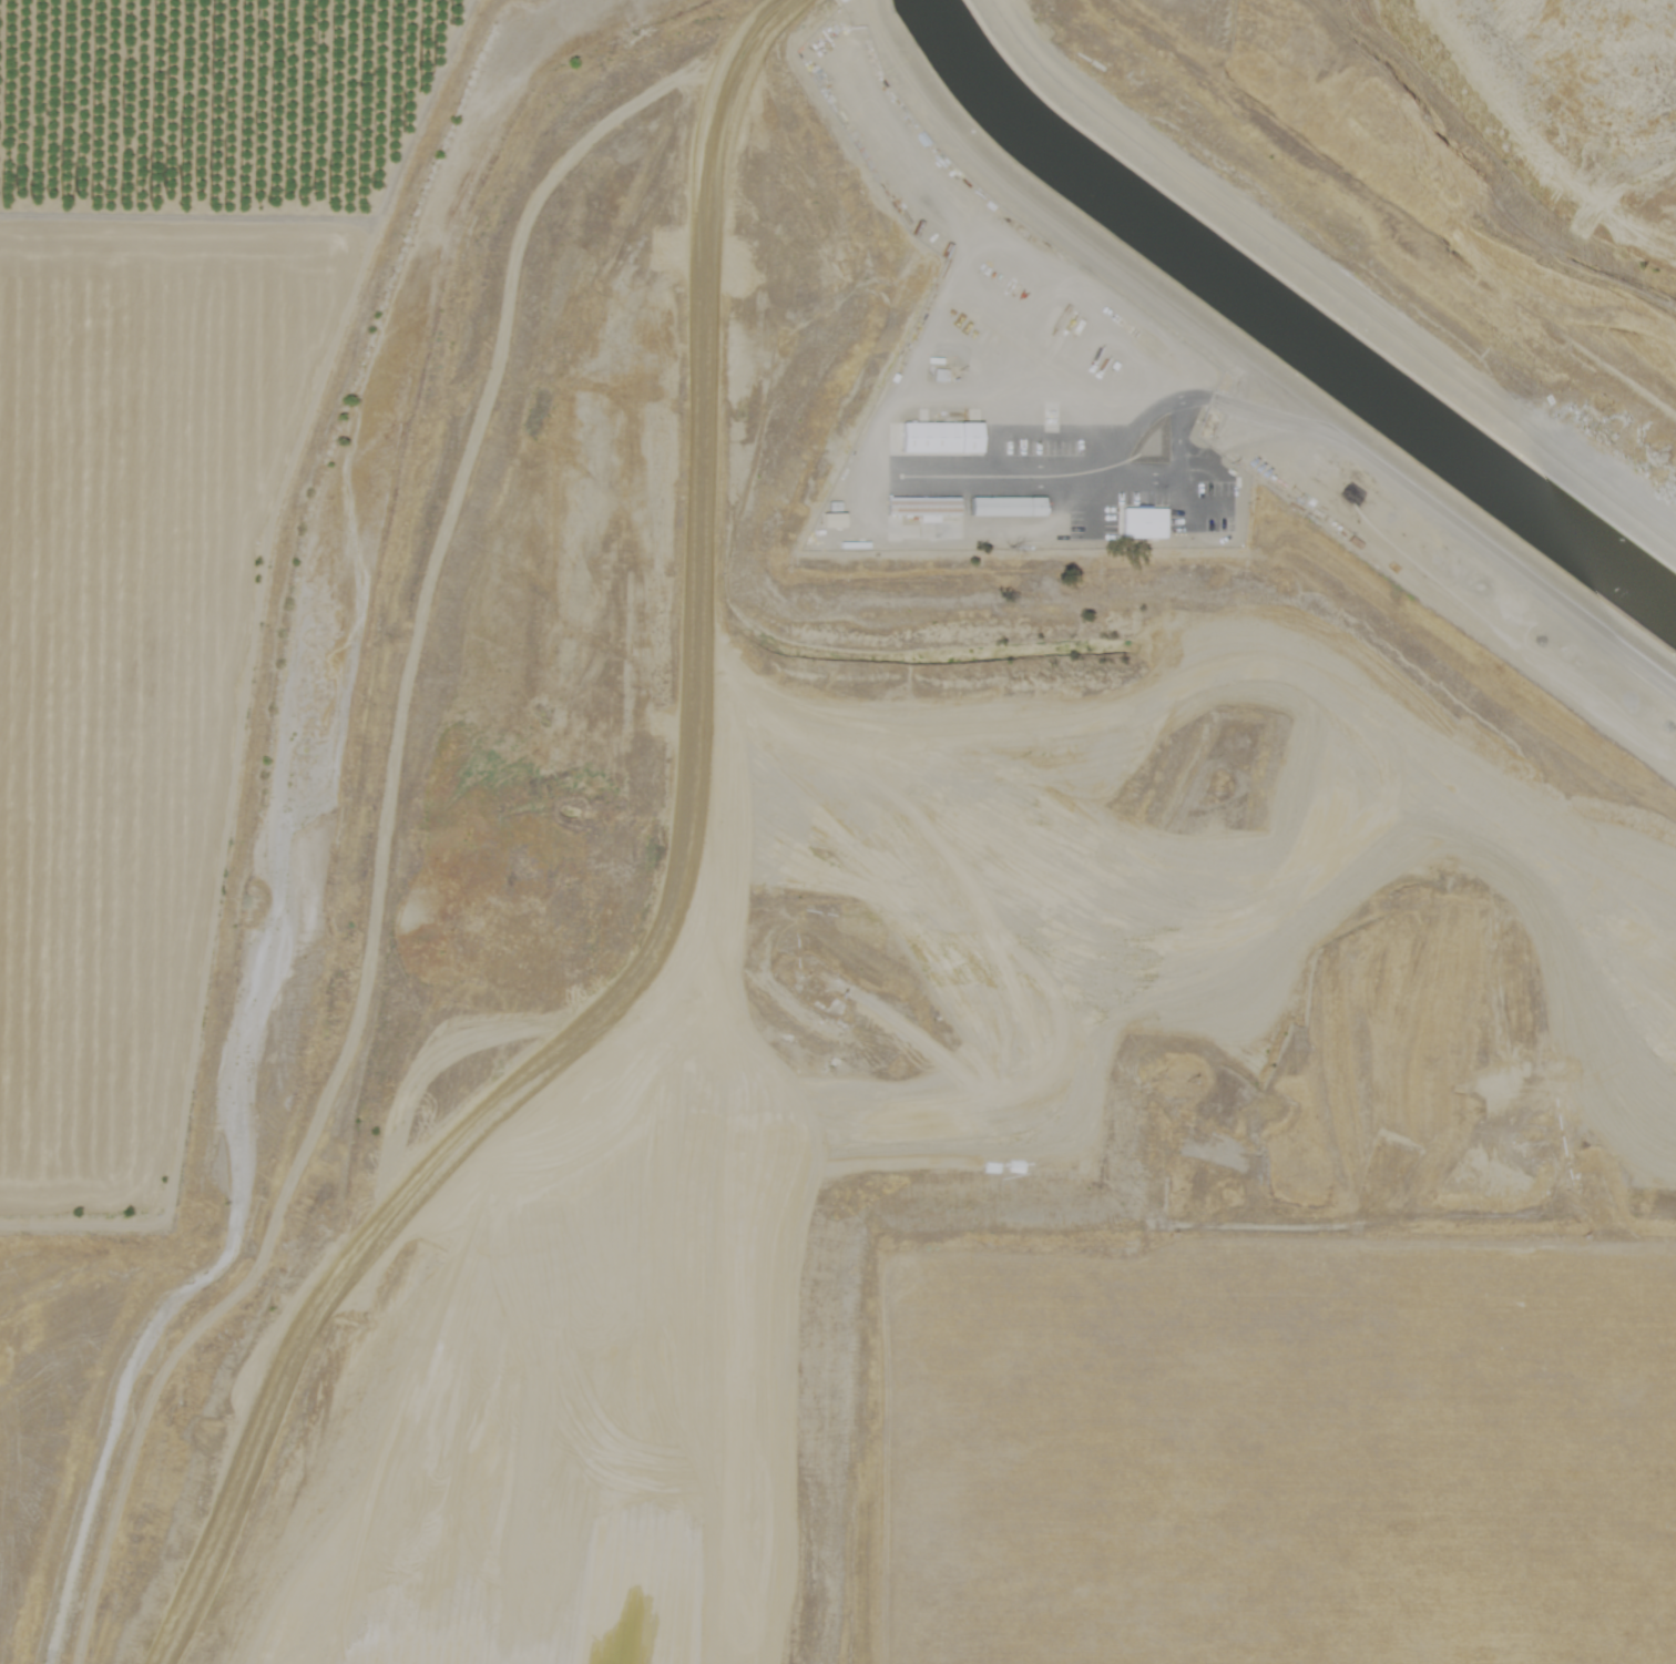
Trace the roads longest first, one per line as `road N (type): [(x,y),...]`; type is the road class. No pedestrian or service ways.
road 1 (residential): [(1675,677),(955,134),(874,0)]
road 2 (residential): [(1675,1239),(900,1226)]

